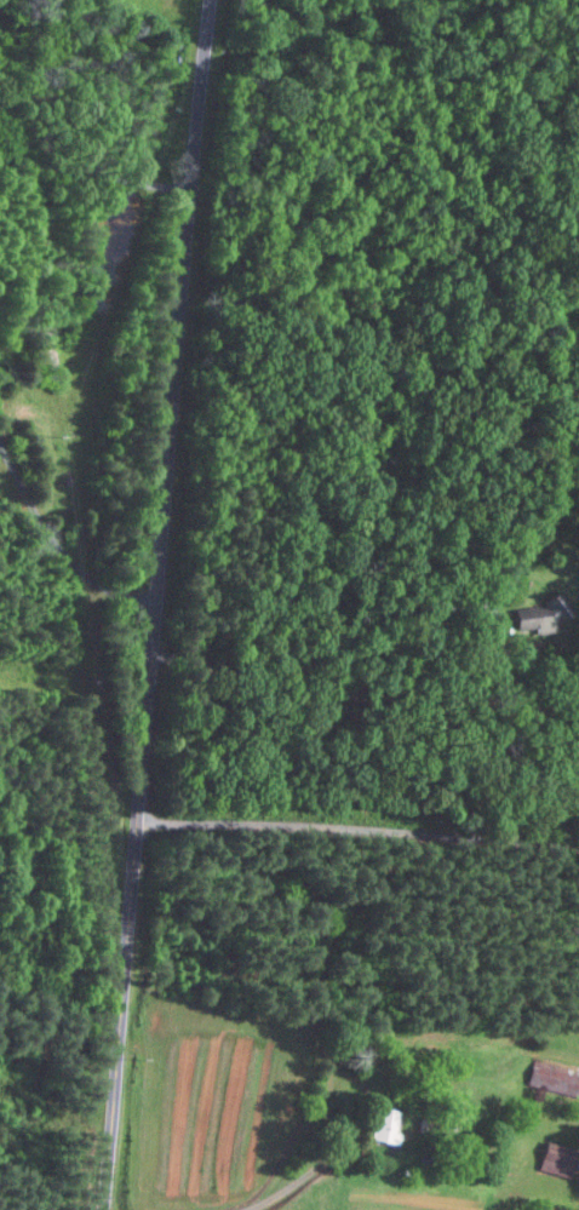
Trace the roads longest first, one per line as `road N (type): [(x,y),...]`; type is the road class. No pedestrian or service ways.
road 1 (residential): [(98,1209),(210,0)]
road 2 (track): [(137,820),(578,845)]
road 3 (residential): [(156,570),(119,556),(80,527),(0,435)]

